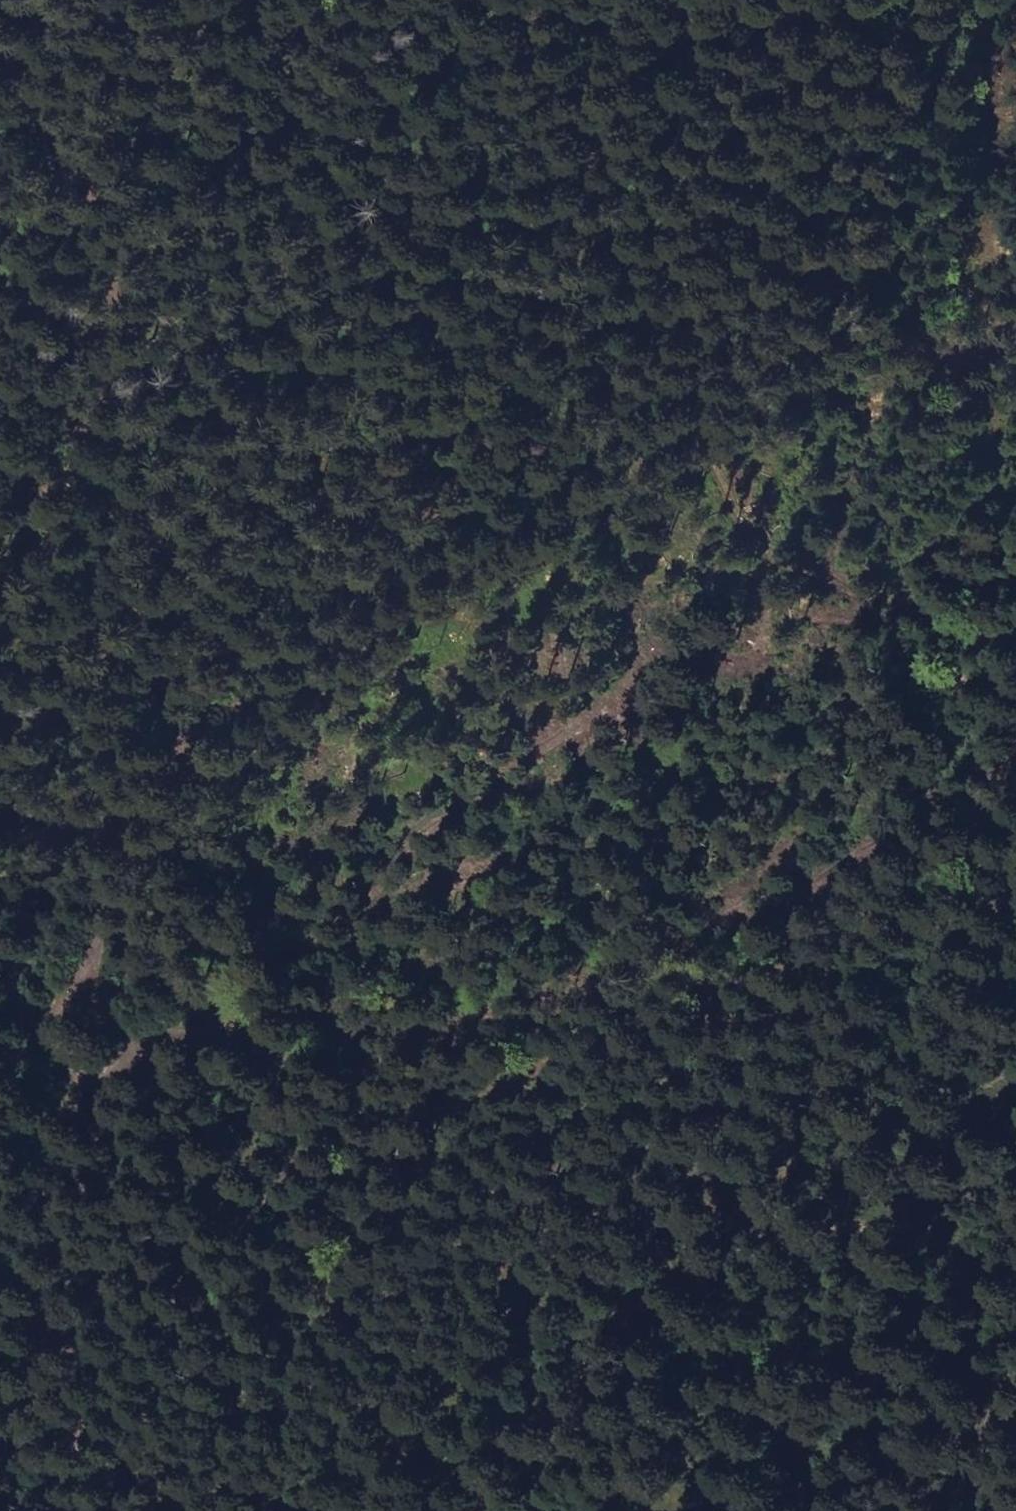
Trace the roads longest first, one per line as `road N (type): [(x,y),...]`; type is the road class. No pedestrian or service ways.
road 1 (track): [(1015,1020),(727,1063),(194,1050),(93,1031),(132,869),(146,698),(100,358),(24,0)]
road 2 (track): [(0,1007),(93,1031),(38,1510)]

